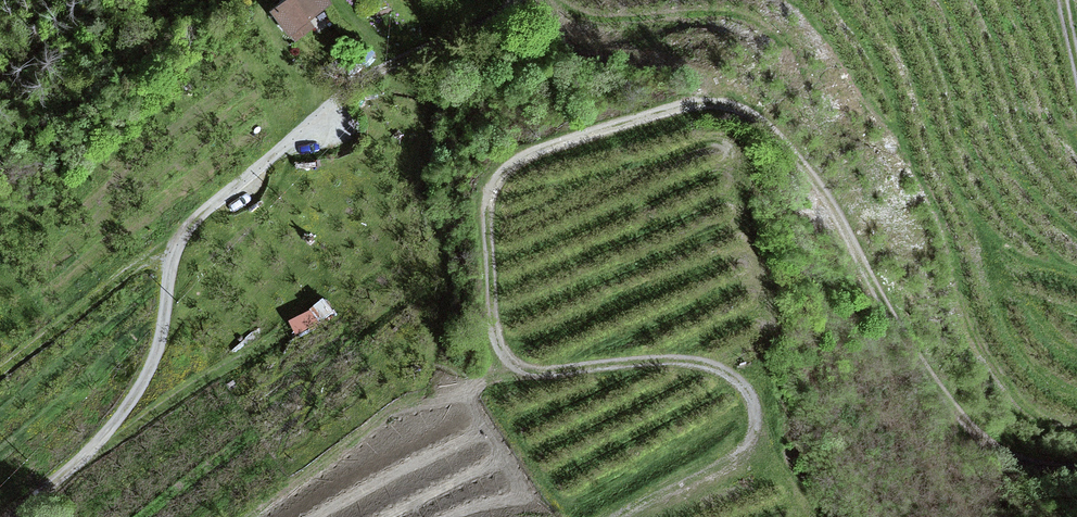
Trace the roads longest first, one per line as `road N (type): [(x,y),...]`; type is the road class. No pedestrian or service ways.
road 1 (unclassified): [(548,4),(424,53),(359,92),(173,241),(163,354),(139,399),(102,447),(18,516)]
road 2 (track): [(713,99),(515,163),(489,198),(492,307),(501,349),(522,365),(690,364),(724,373),(751,401),(752,435)]
road 3 (track): [(713,99),(759,118),(801,164),(961,417),(1005,451),(1076,465)]
road 4 (track): [(547,0),(579,37),(628,42),(701,66),(718,85),(713,99)]

